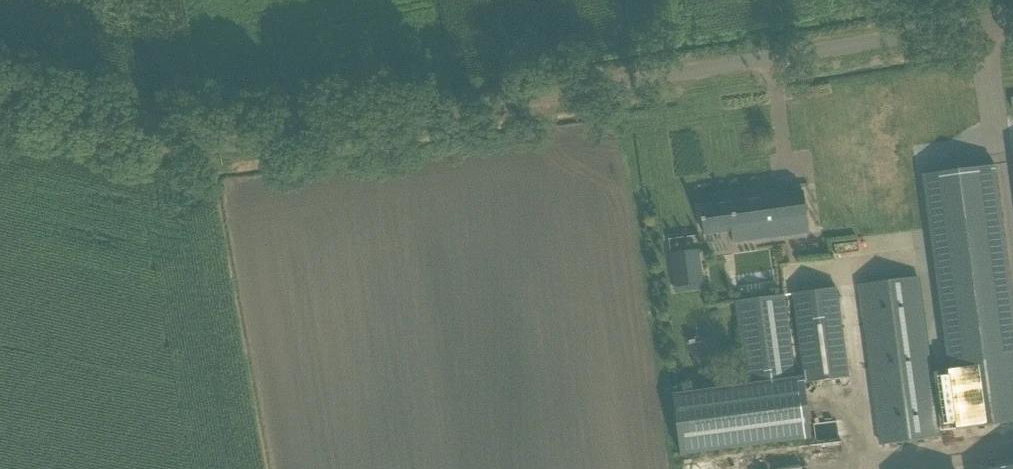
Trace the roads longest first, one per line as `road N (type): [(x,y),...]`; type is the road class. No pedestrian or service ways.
road 1 (unclassified): [(0,94),(170,134),(296,138),(1012,24)]

